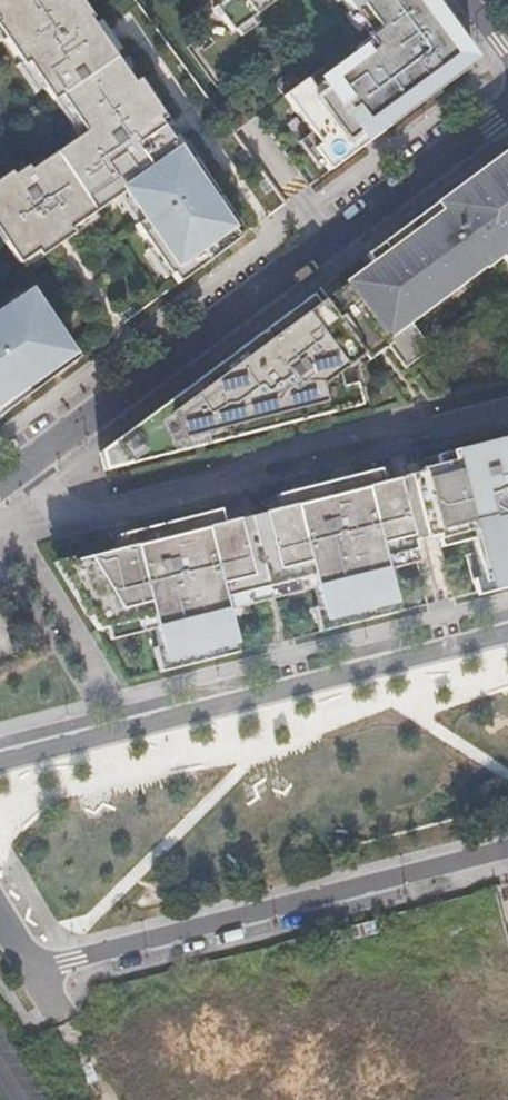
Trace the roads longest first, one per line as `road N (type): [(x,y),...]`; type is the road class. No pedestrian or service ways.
road 1 (residential): [(507,109),(30,462)]
road 2 (residential): [(30,462),(54,495),(81,507),(110,505),(507,400)]
road 3 (residential): [(507,851),(36,970)]
road 4 (unclassified): [(110,1099),(36,970)]

